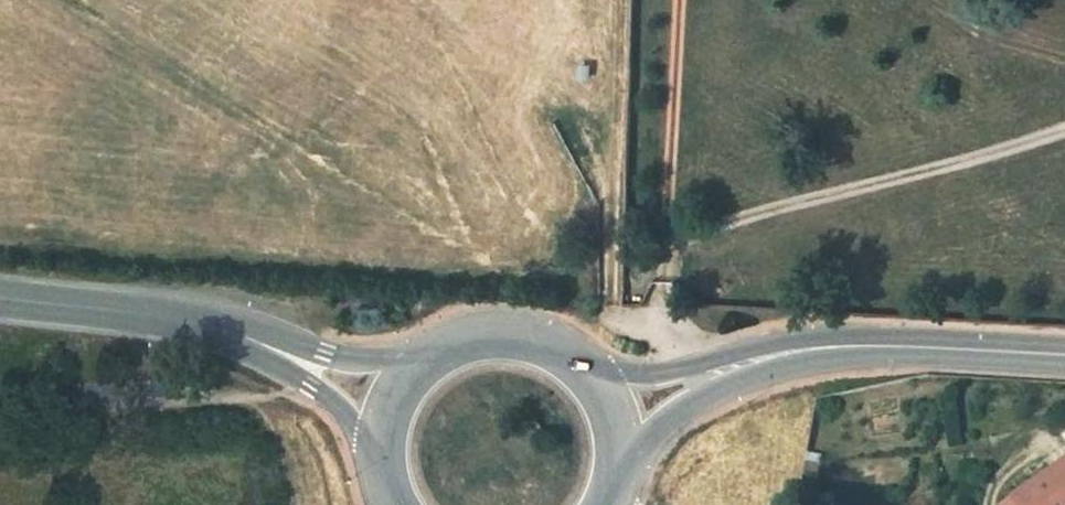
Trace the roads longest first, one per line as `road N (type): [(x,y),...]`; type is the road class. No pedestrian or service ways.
road 1 (tertiary): [(443,354),(333,353),(190,314),(82,310)]
road 2 (tertiary): [(82,310),(184,331),(261,360),(311,388),(382,457)]
road 3 (secondary): [(1064,357),(824,350)]
road 4 (secondary): [(824,350),(586,376)]
road 5 (secondary): [(619,452),(686,408),(824,350)]
road 6 (secondary): [(586,376),(518,341),(443,354)]
road 7 (residential): [(126,392),(0,399)]
road 8 (secondary): [(443,354),(411,381),(389,416),(382,457)]

